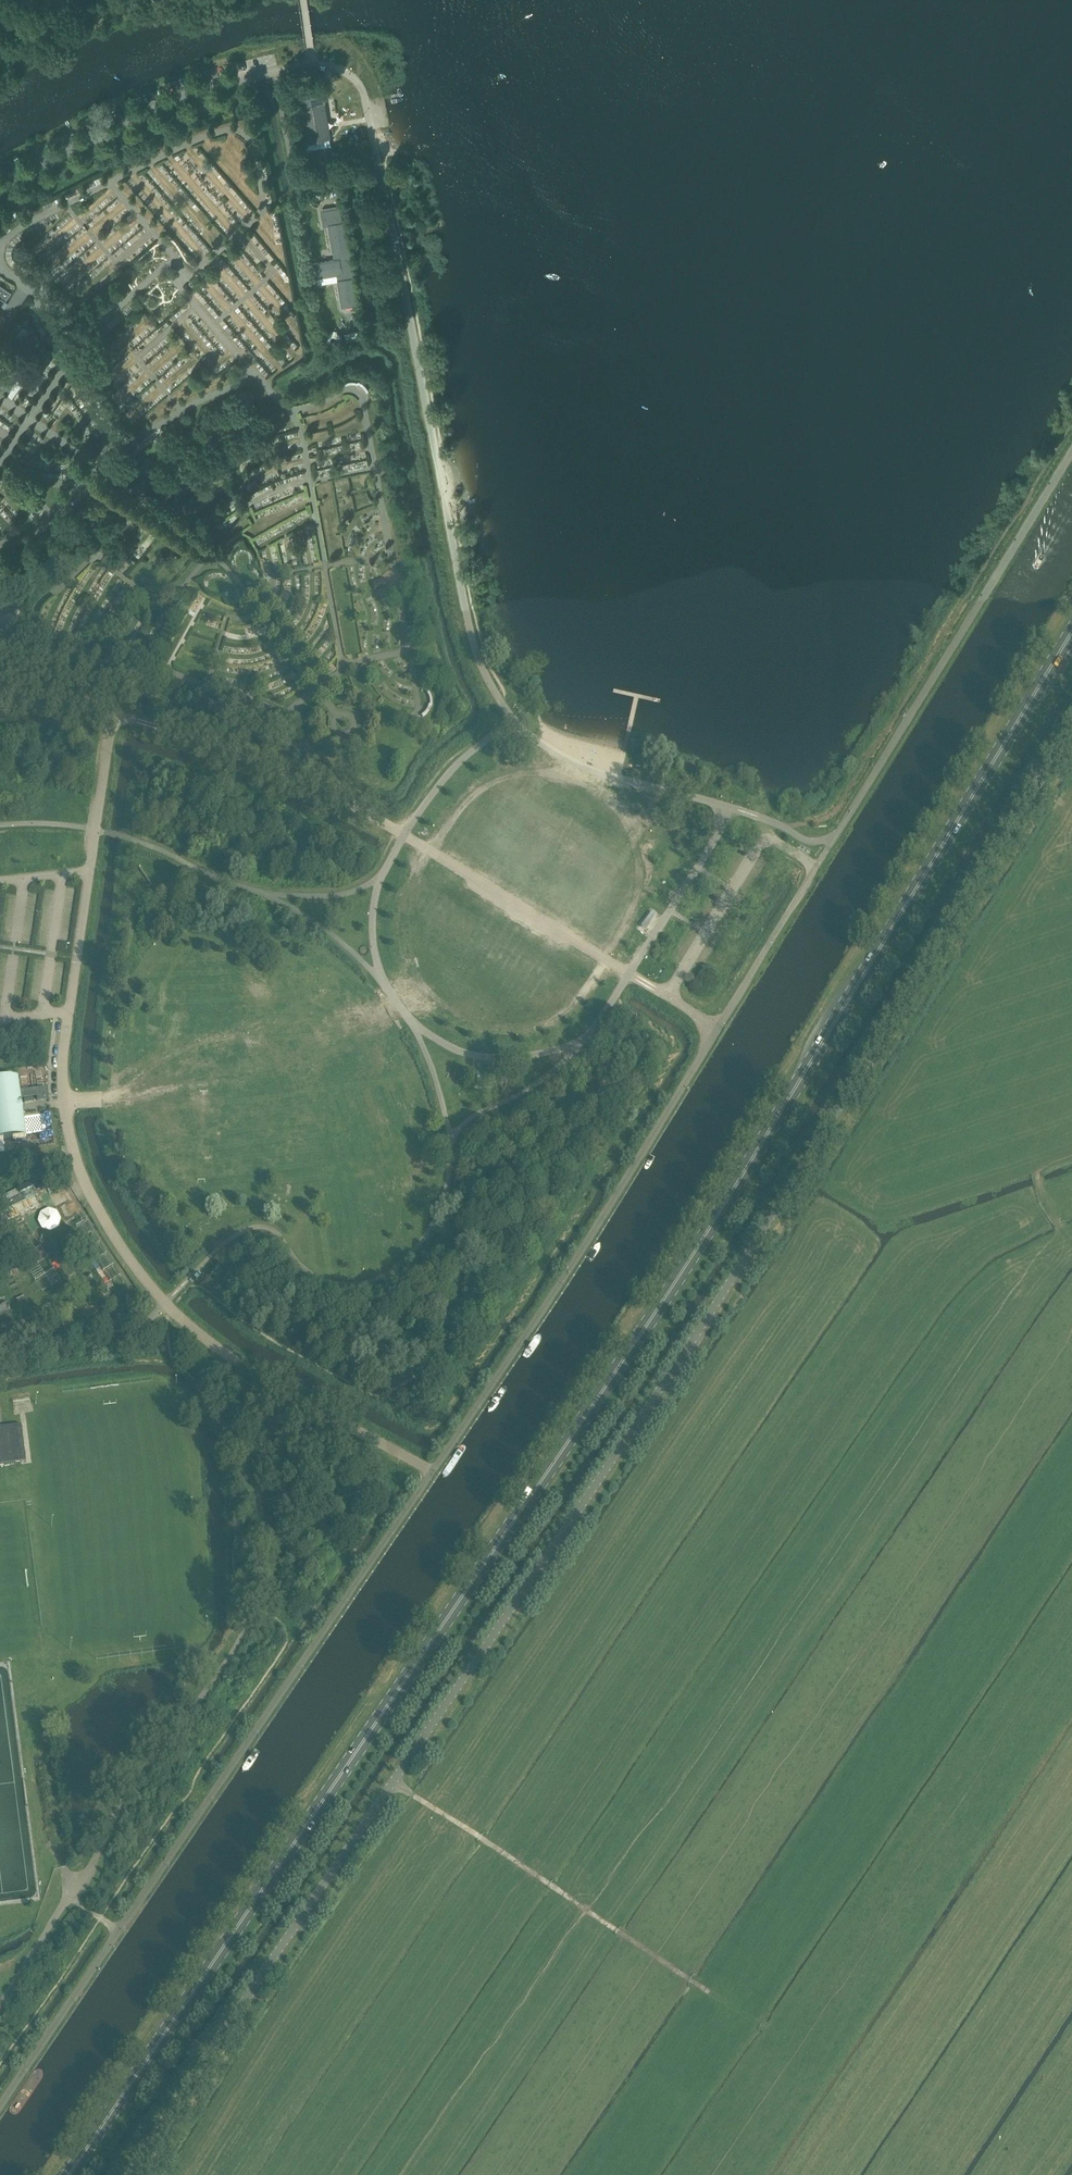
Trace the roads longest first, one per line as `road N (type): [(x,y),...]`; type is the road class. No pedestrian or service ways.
road 1 (primary): [(69,2174),(650,1323),(1071,636)]
road 2 (unclassified): [(127,2174),(645,1415),(1071,728)]
road 3 (unclassified): [(431,1473),(235,1361),(187,1323),(129,1259),(84,1178),(62,1104),(63,1061),(112,715)]
road 4 (unclassified): [(431,1473),(0,2105)]
road 5 (unclassified): [(718,1028),(584,1249),(431,1473)]
road 6 (unclassified): [(0,186),(142,114),(272,72)]
road 7 (unclassified): [(718,1028),(818,867)]

